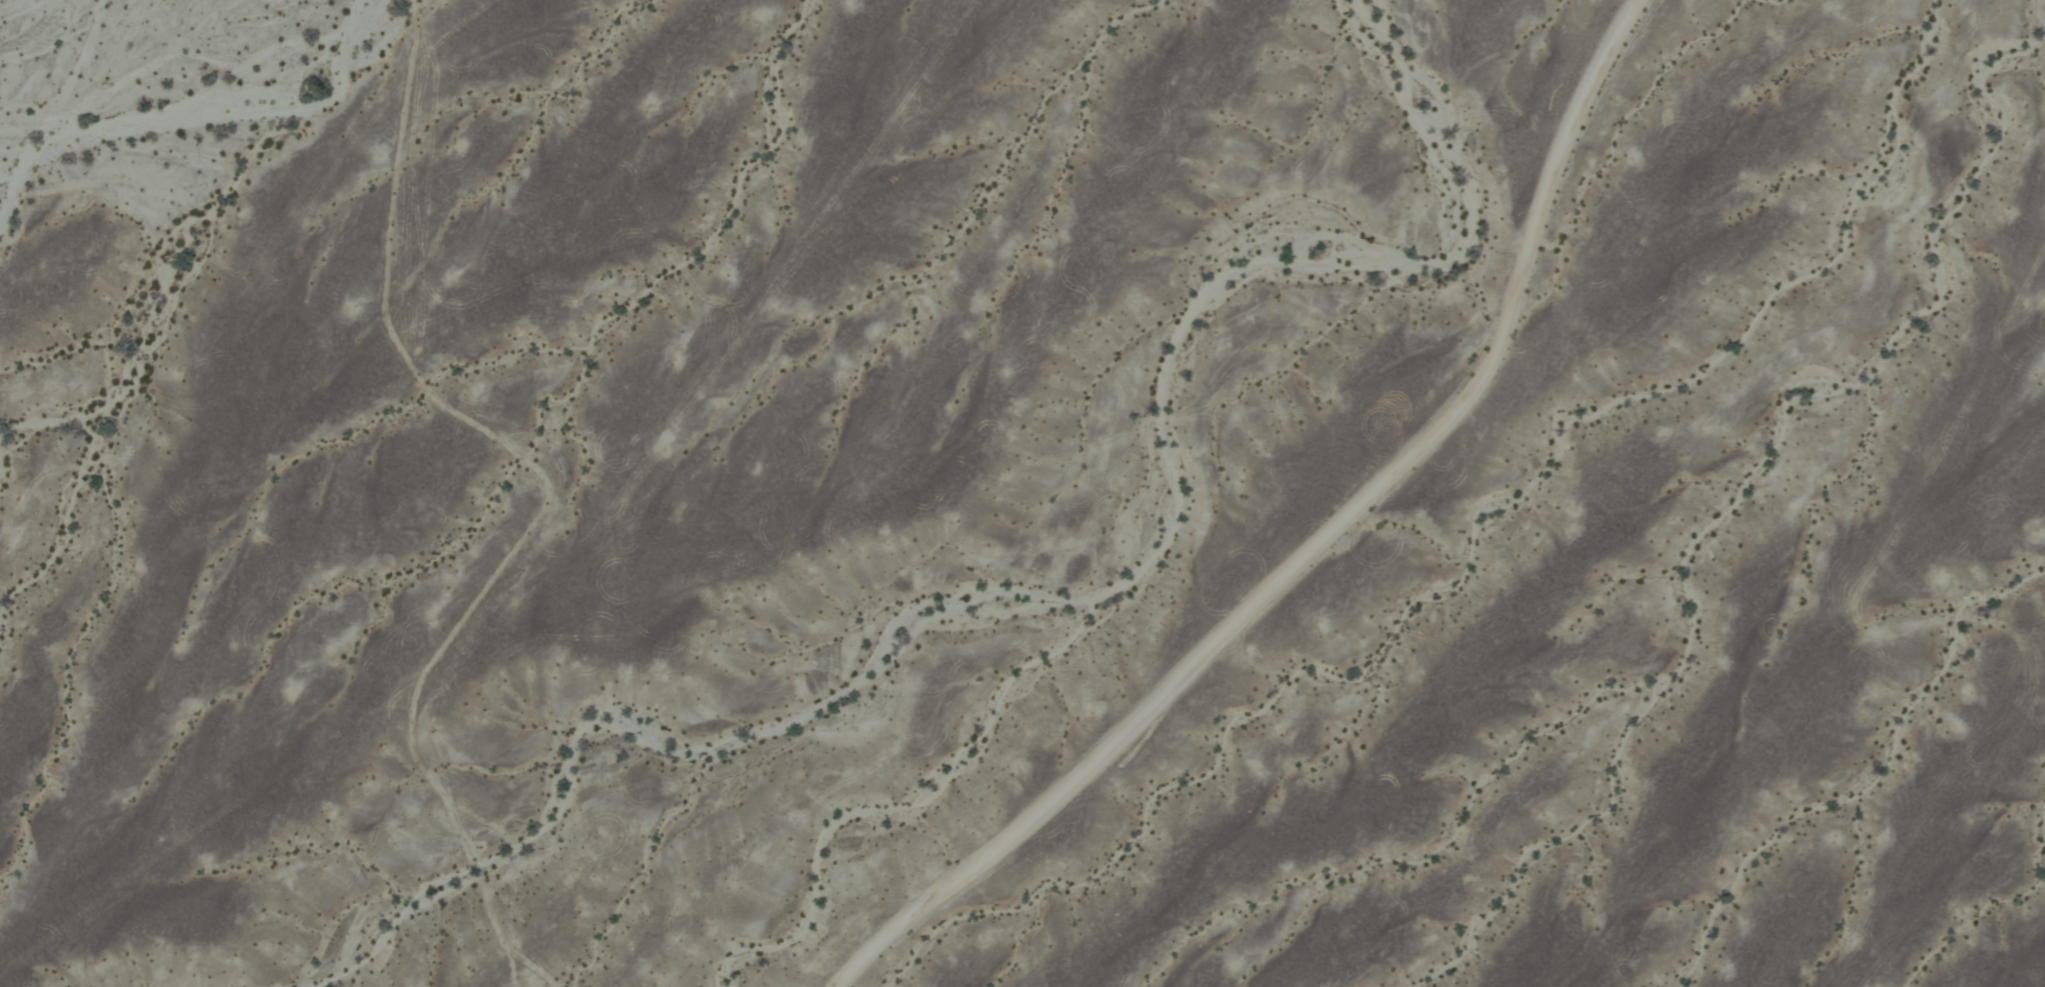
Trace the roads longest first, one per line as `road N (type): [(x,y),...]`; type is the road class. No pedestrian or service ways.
road 1 (track): [(1637,0),(1567,120),(1481,368),(1447,410),(989,856),(907,906),(831,986)]

